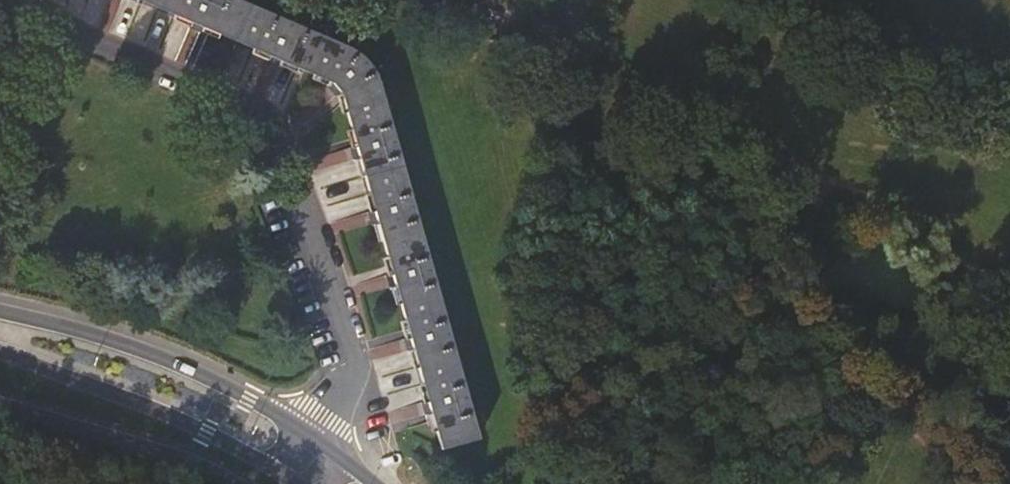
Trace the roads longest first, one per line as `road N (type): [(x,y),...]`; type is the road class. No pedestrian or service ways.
road 1 (residential): [(324,447),(358,349),(282,130),(252,104),(8,0)]
road 2 (secondary): [(324,447),(250,399),(171,364),(0,311)]
road 3 (secondary): [(0,364),(153,410),(297,483)]

